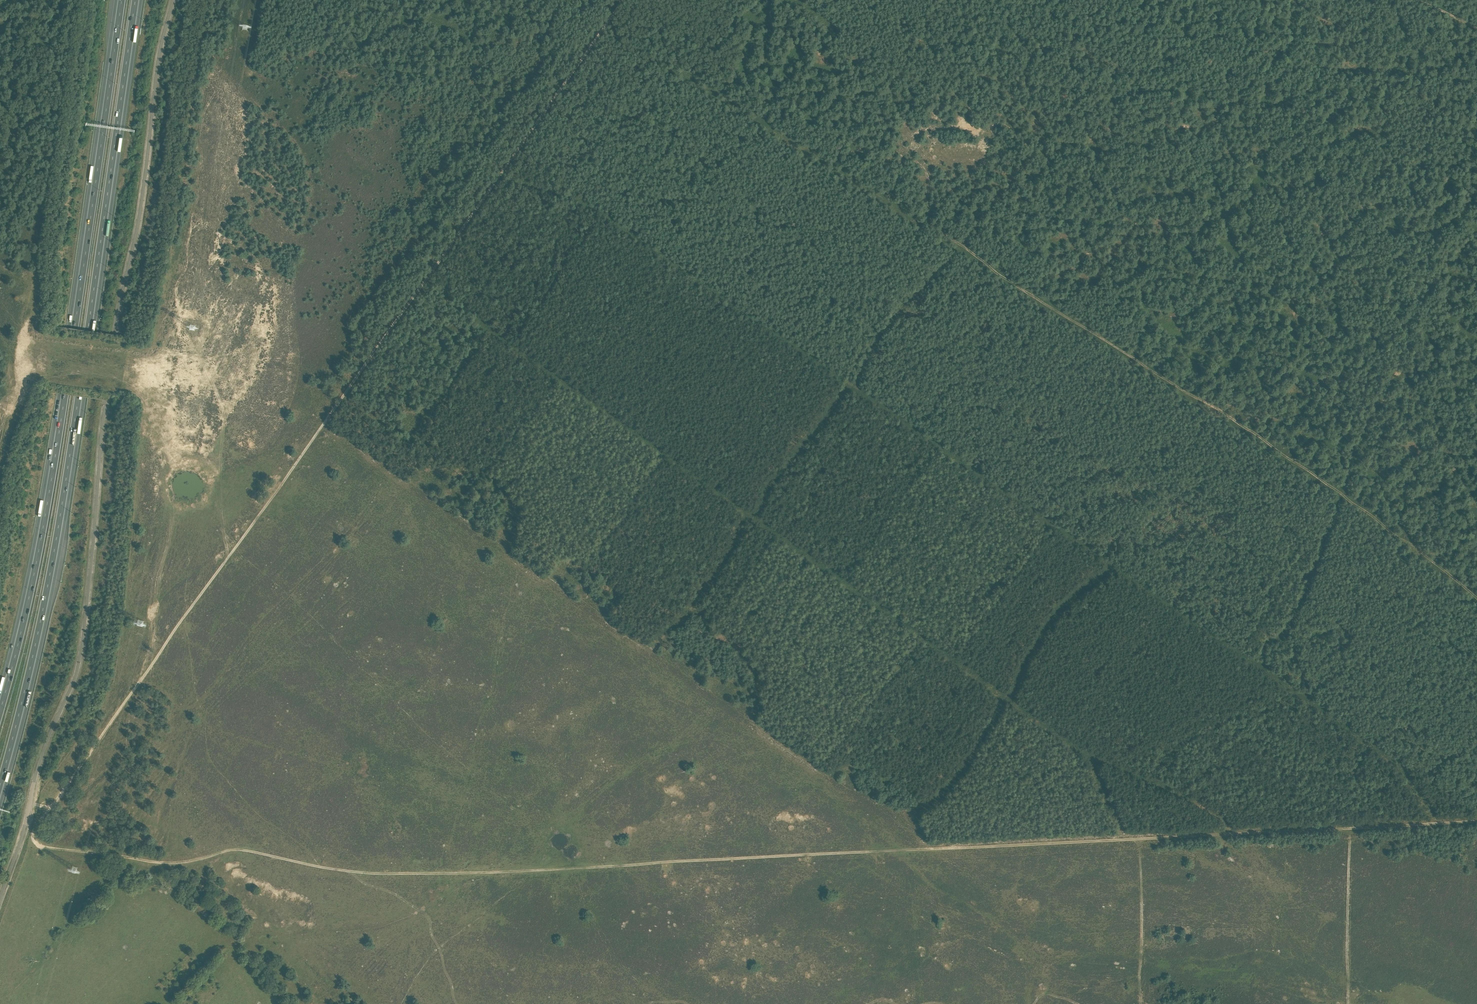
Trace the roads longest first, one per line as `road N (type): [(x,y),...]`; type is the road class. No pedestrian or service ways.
road 1 (track): [(1355,827),(487,872),(351,872)]
road 2 (track): [(51,807),(622,0)]
road 3 (unclassified): [(0,899),(80,658),(104,414),(173,0)]
road 4 (track): [(1476,599),(1263,439),(941,233),(930,220),(929,181),(913,158),(911,139),(924,121),(952,124)]
road 5 (motorway): [(0,783),(57,535),(136,0)]
road 6 (motorway): [(120,0),(43,532),(0,710)]
road 7 (track): [(226,561),(224,422),(181,325),(177,283),(200,187),(202,130),(244,0)]
road 8 (track): [(351,872),(239,849),(171,863),(42,847),(33,833),(51,807)]
road 9 (track): [(351,872),(429,919),(457,1003)]
road 10 (track): [(1348,1003),(1355,827)]
road 11 (track): [(1139,839),(1141,1003)]
road 12 (track): [(1476,820),(1355,827)]

